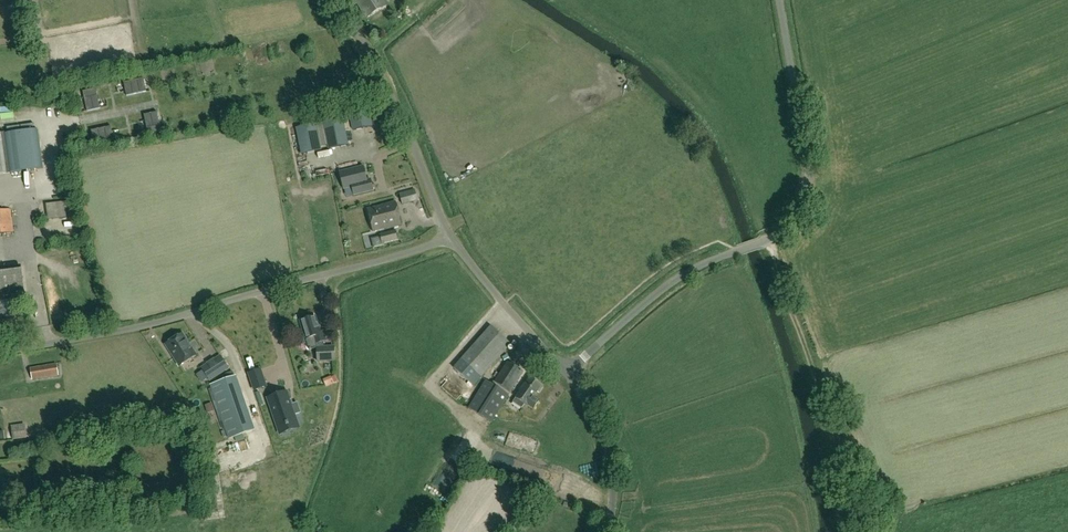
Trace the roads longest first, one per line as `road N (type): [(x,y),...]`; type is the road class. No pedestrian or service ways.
road 1 (unclassified): [(563,372),(678,278),(765,241),(799,212),(807,172),(777,0)]
road 2 (unclassified): [(0,354),(180,316),(452,238)]
road 3 (track): [(765,241),(828,422),(847,531)]
road 4 (unclassified): [(452,238),(401,116),(339,0)]
road 5 (unclassified): [(563,372),(452,238)]
road 6 (unclassified): [(563,372),(589,403),(608,454),(607,531)]

